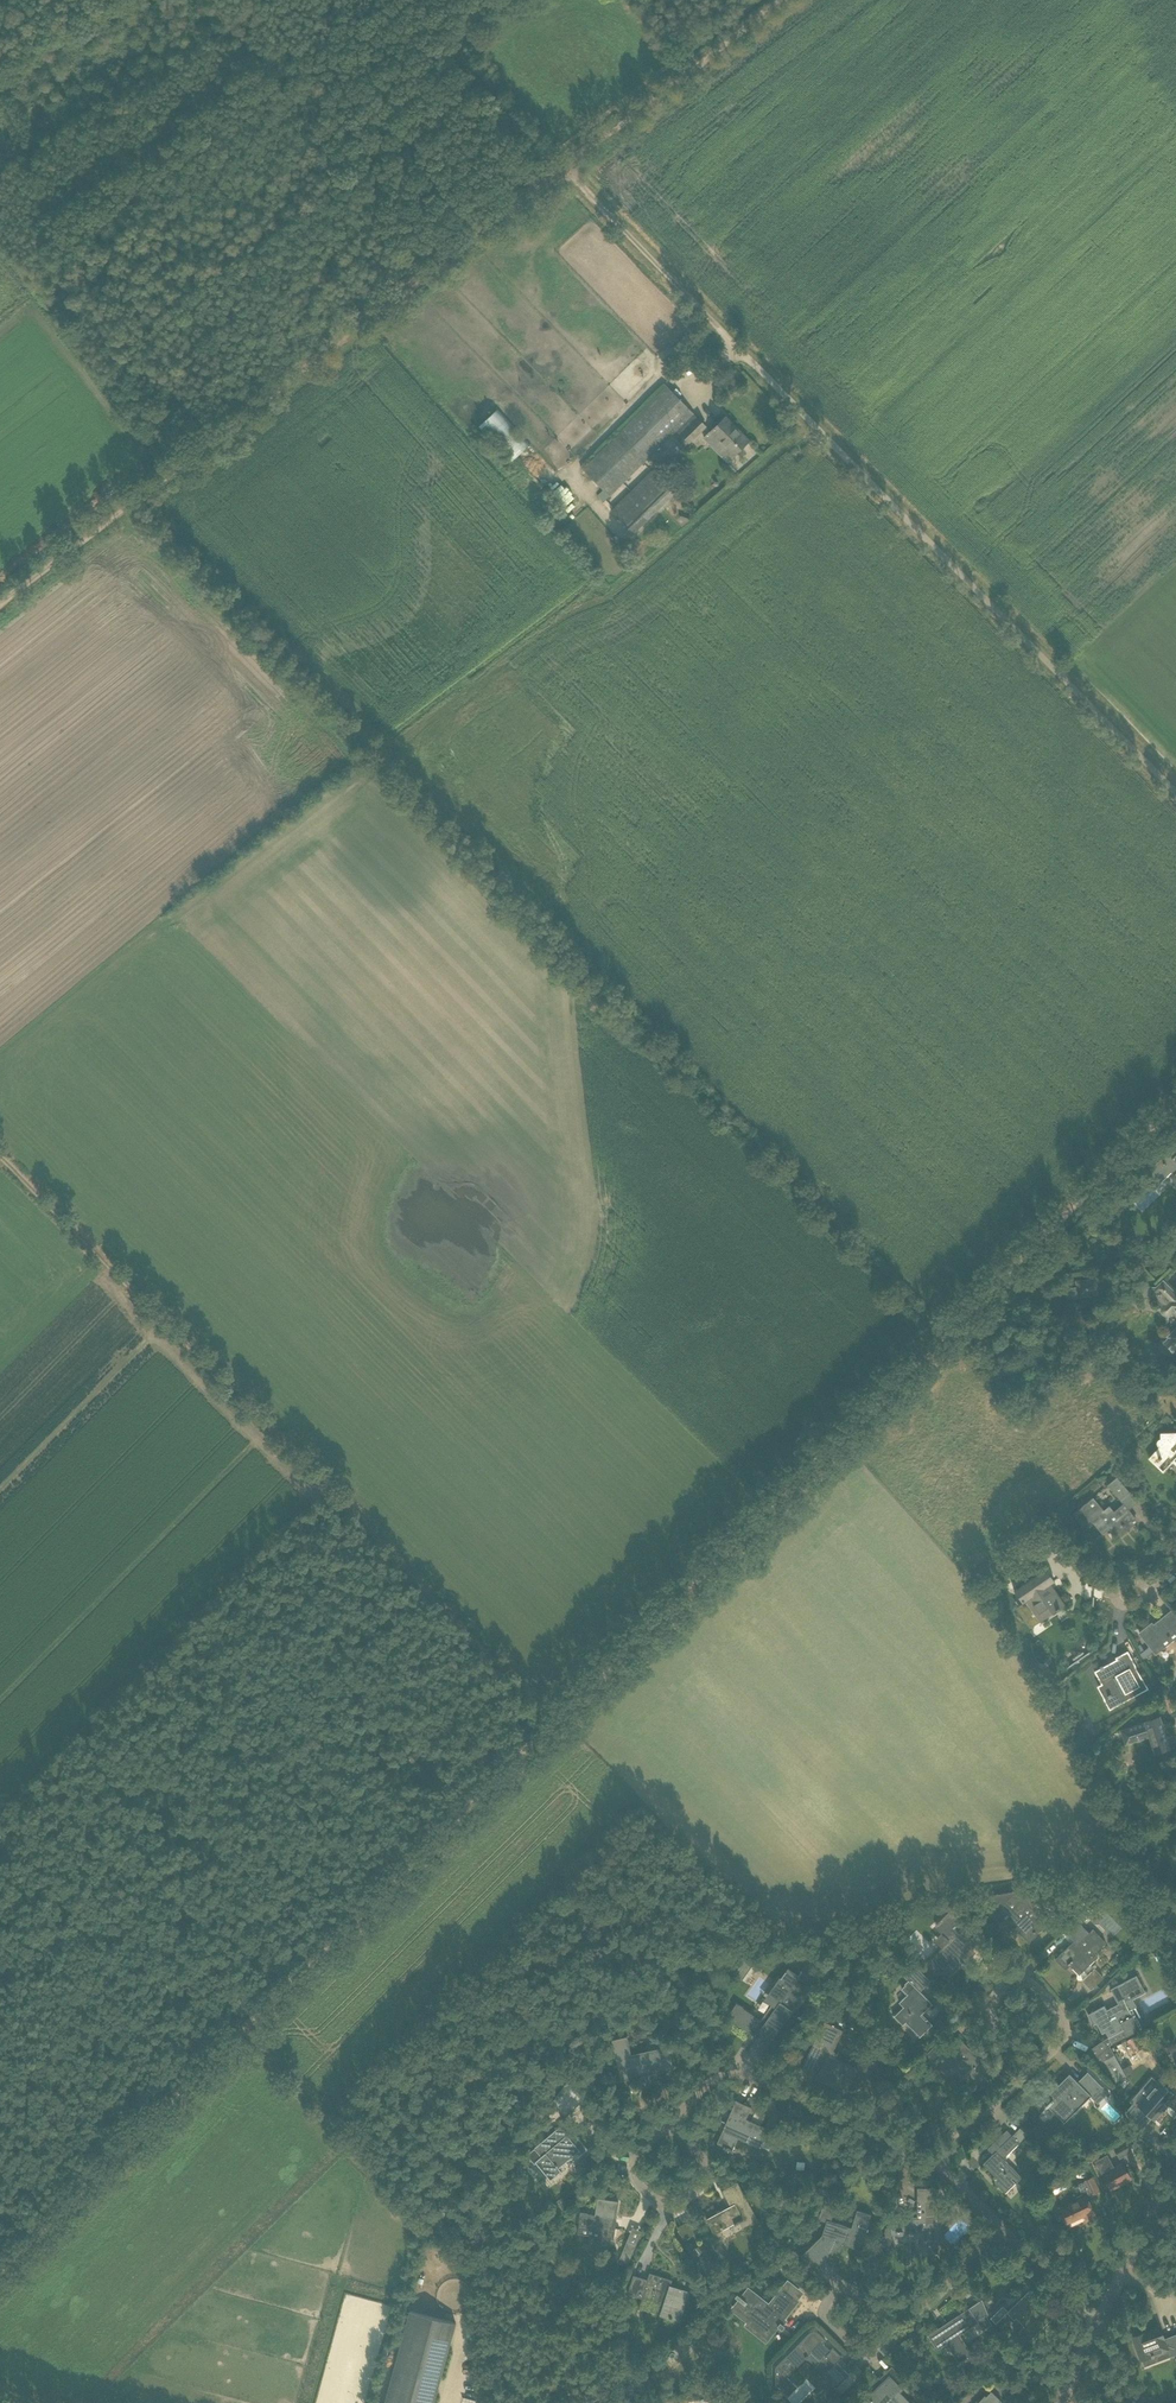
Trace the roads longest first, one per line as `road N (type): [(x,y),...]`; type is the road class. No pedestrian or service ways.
road 1 (track): [(942,1337),(0,2271)]
road 2 (track): [(130,503),(779,0)]
road 3 (track): [(557,1719),(0,1154)]
road 4 (unclassified): [(1175,793),(717,327)]
road 5 (track): [(1175,1105),(942,1337)]
road 6 (track): [(243,2031),(461,2254)]
road 7 (residential): [(937,2164),(744,2076),(717,2075),(667,2125)]
road 8 (track): [(717,327),(561,167)]
road 9 (residential): [(1032,2066),(1062,2041),(1065,2024),(1045,1996),(1025,1980),(1006,1982),(990,2000),(992,2019)]
road 10 (residential): [(667,2125),(636,2156),(632,2175),(650,2197),(669,2206),(692,2192),(707,2160)]
road 11 (track): [(130,503),(0,605)]
road 12 (tertiary): [(1097,2322),(1175,2178)]
road 13 (residential): [(902,2330),(864,2355),(824,2316),(838,2290),(859,2294)]
road 14 (residential): [(902,2330),(1002,2227)]
road 15 (residential): [(937,2164),(1032,2066)]
road 16 (residential): [(1097,2322),(1002,2227)]

